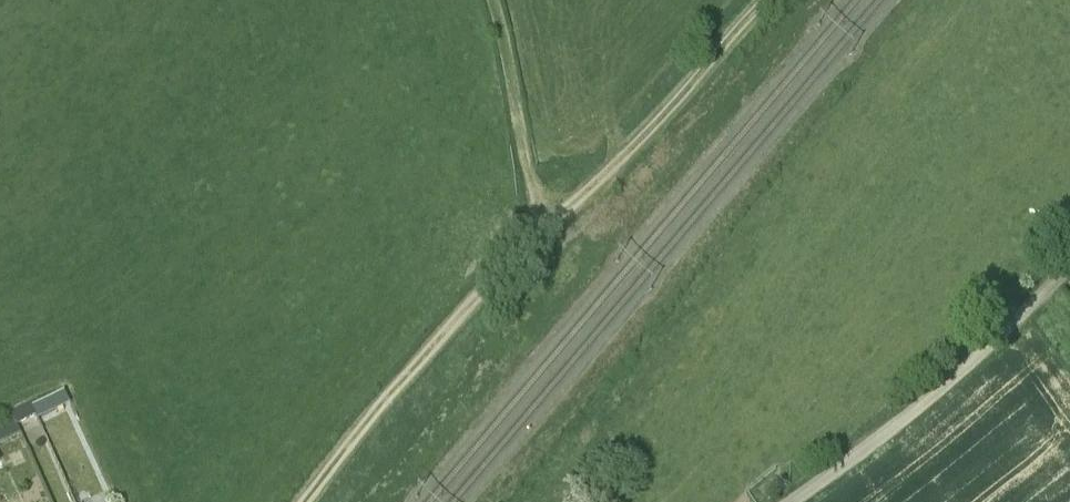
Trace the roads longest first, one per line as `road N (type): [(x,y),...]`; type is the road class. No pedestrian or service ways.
road 1 (track): [(548,221),(432,345),(305,501)]
road 2 (unclassified): [(790,501),(943,385),(1069,265)]
road 3 (track): [(548,221),(615,166),(767,0)]
road 4 (track): [(489,0),(531,196),(548,221)]

